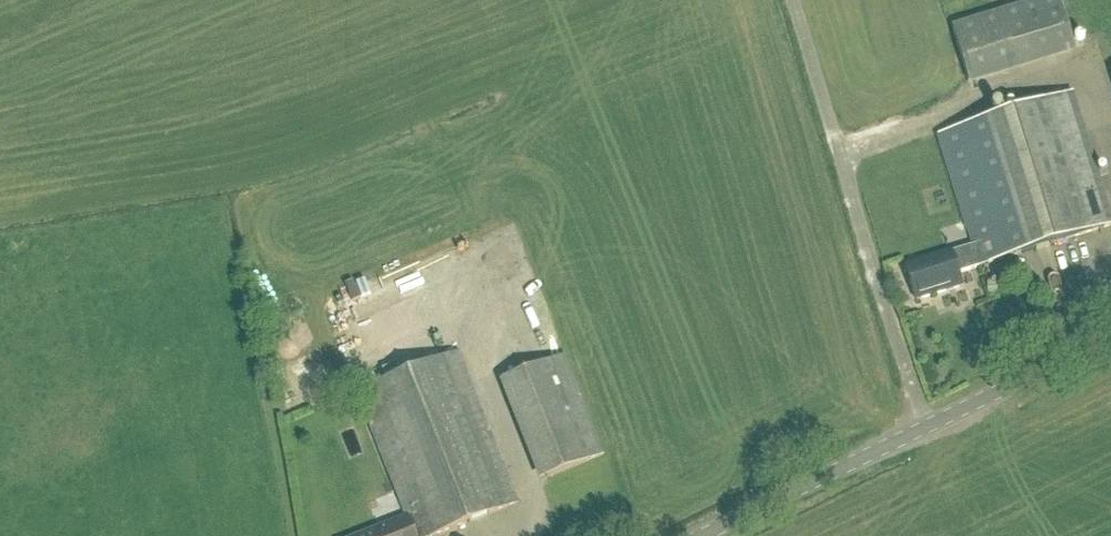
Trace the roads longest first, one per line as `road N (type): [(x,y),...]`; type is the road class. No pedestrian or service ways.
road 1 (track): [(923,437),(793,0)]
road 2 (unclassified): [(719,535),(1110,345)]

